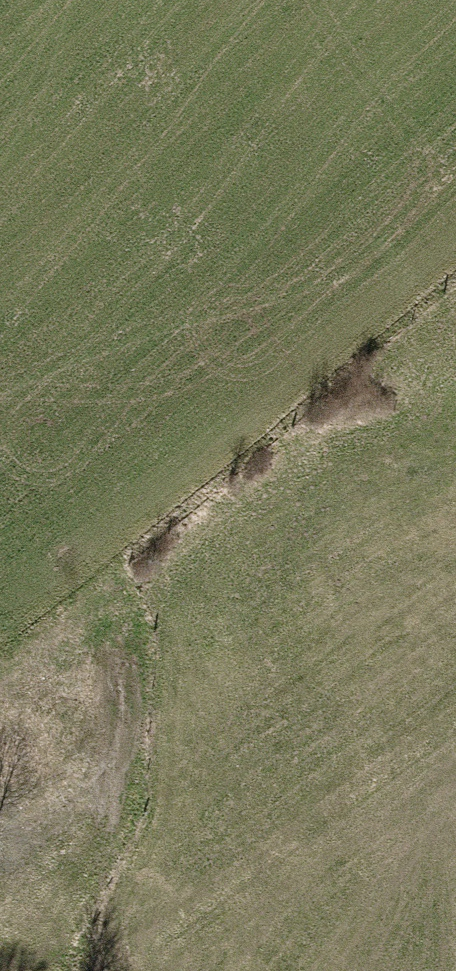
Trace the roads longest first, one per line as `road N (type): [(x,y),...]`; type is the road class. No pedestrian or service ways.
road 1 (motorway): [(413,0),(0,673)]
road 2 (motorway): [(113,970),(455,411)]

